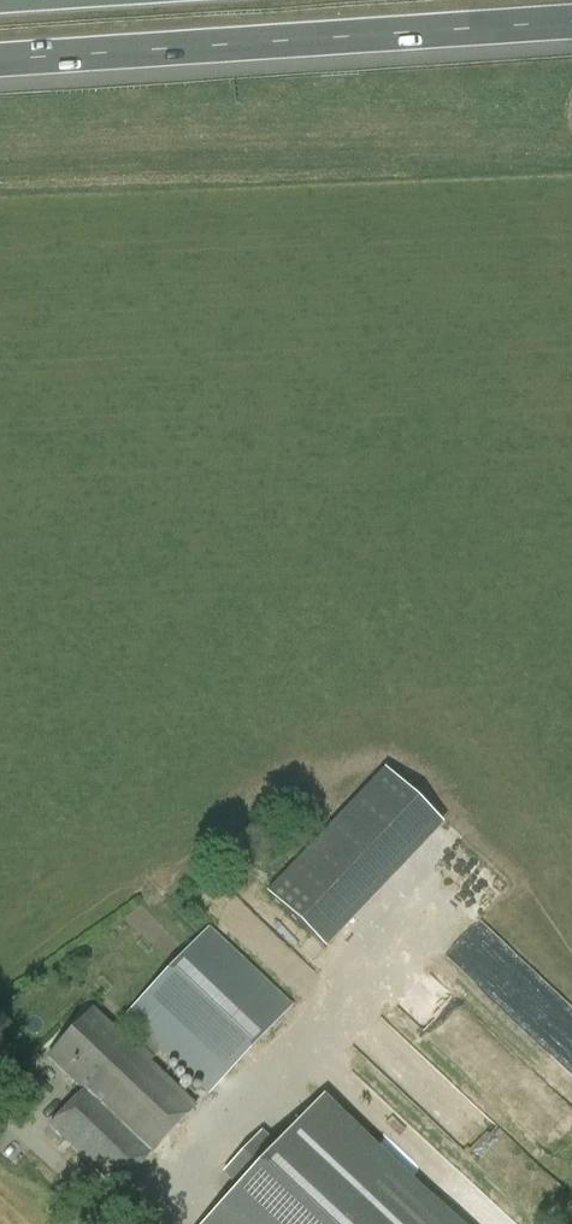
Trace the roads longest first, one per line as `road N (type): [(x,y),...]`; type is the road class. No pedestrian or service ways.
road 1 (motorway): [(0,60),(571,21)]

